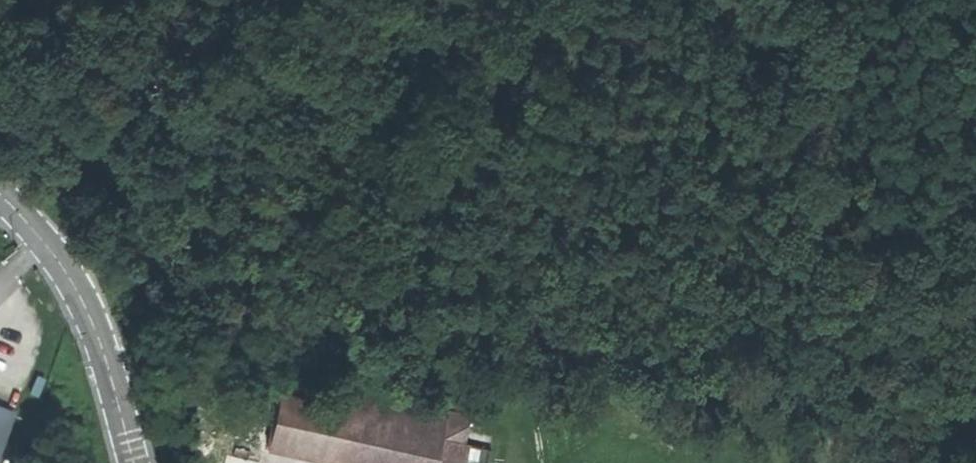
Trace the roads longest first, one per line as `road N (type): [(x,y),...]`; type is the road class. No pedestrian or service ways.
road 1 (tertiary): [(134,462),(86,304),(47,242),(0,193)]

